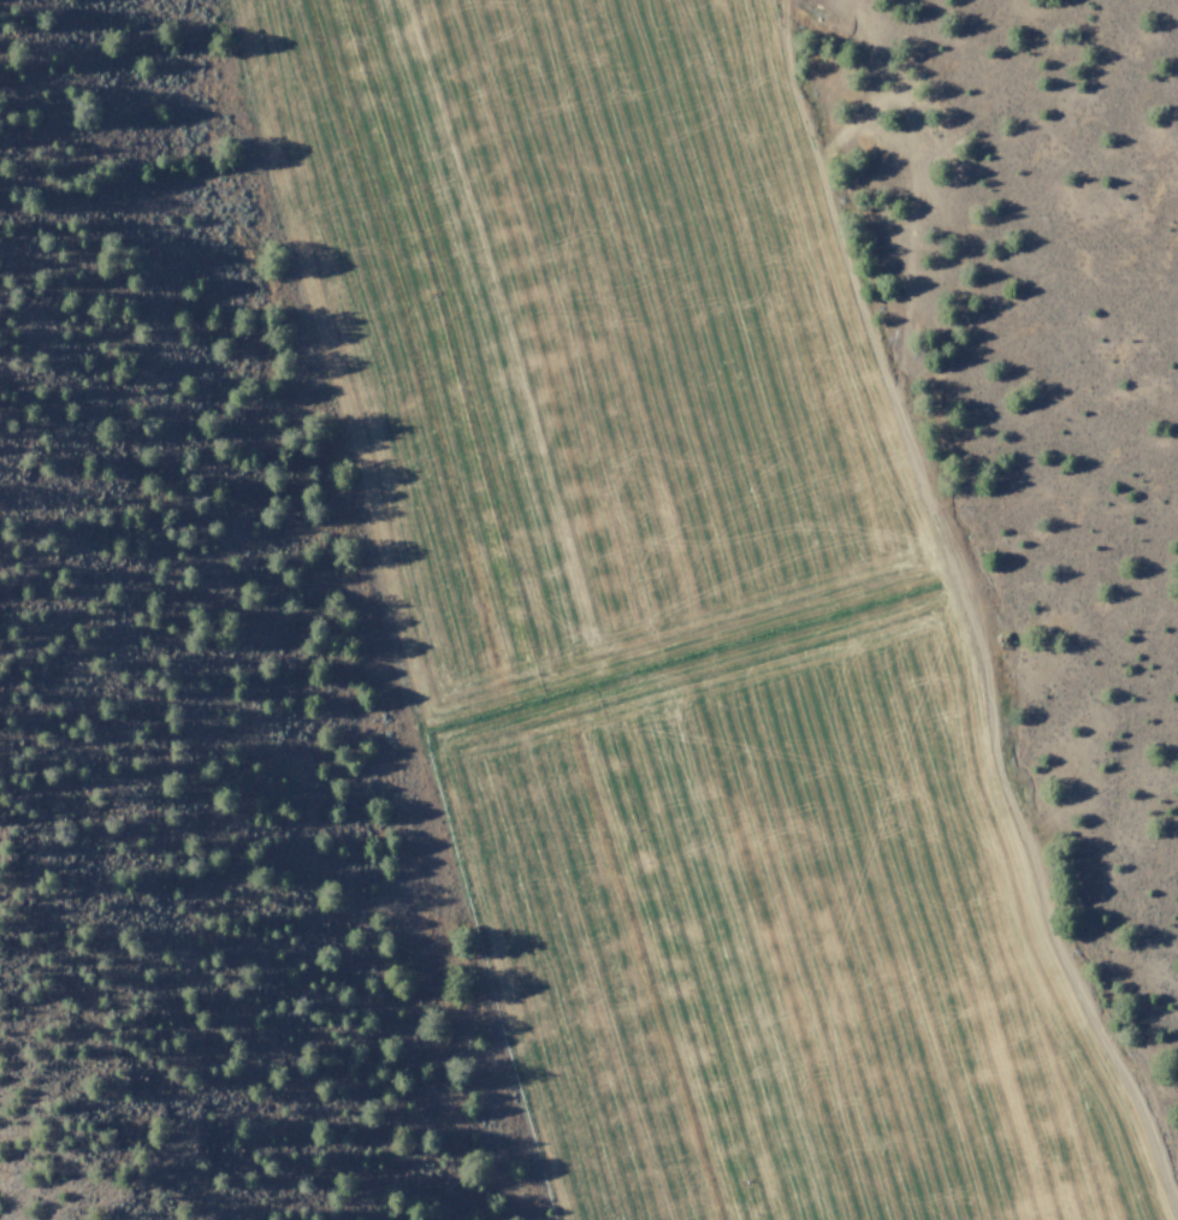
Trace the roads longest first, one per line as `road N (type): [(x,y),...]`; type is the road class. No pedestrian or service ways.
road 1 (track): [(1177,1213),(1137,1101),(1062,959),(999,769),(982,644),(905,442),(785,64),(786,0)]

